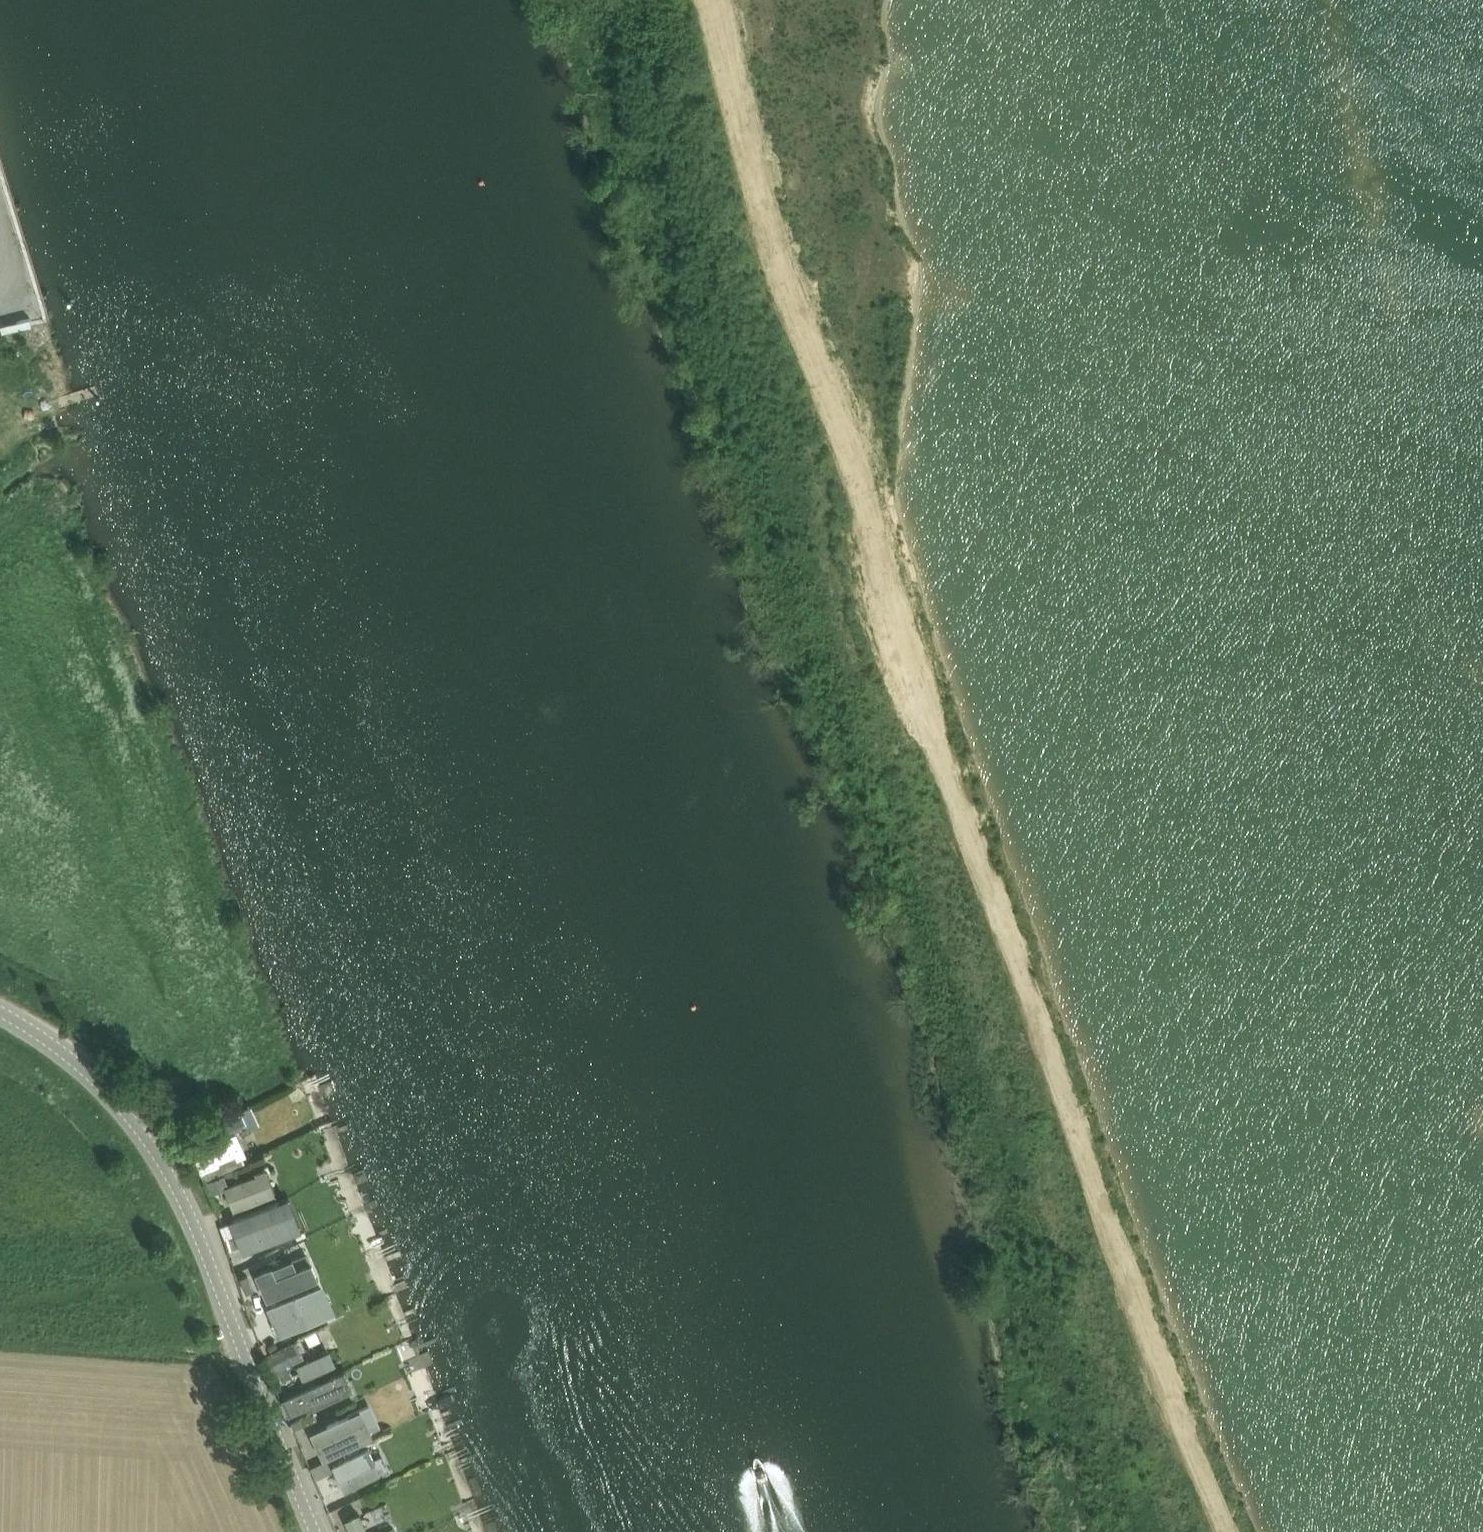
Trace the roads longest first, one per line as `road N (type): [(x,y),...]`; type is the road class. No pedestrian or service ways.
road 1 (tertiary): [(0,1012),(109,1090),(162,1160),(314,1531)]

